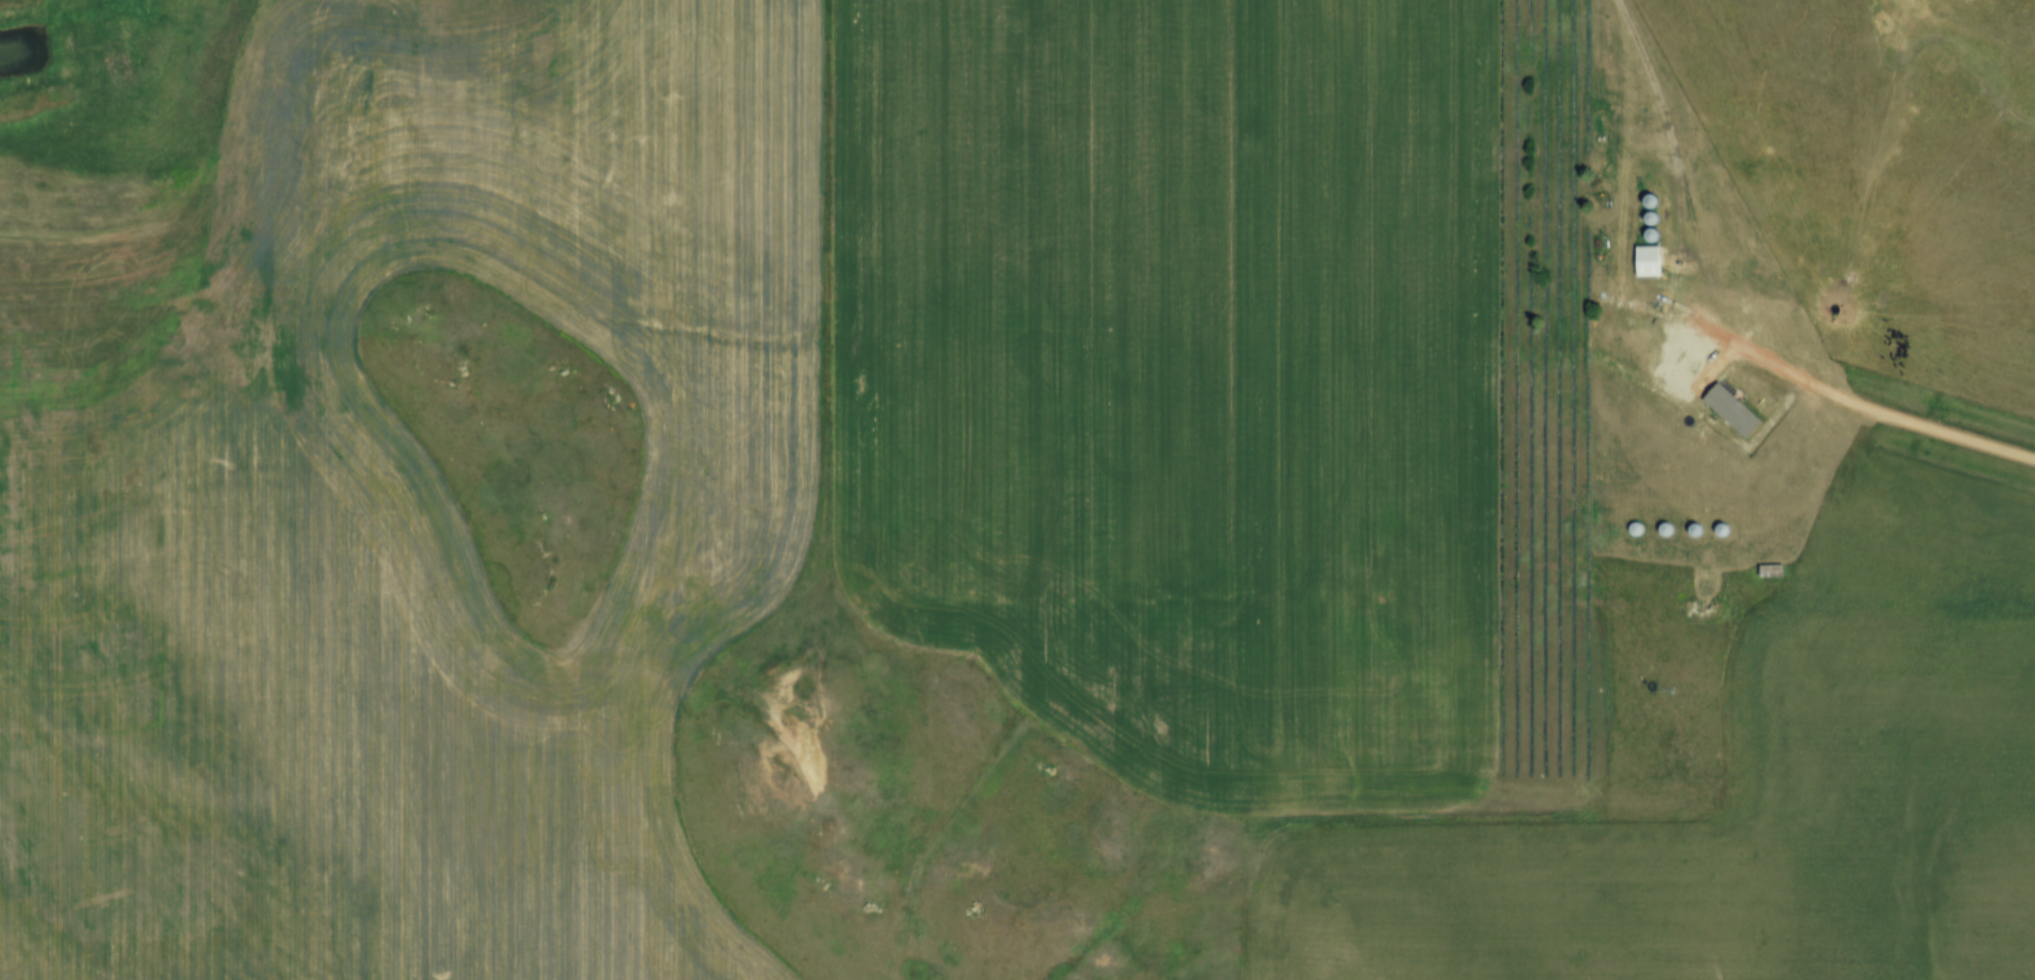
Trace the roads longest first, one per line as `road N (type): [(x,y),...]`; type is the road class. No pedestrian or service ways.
road 1 (track): [(1599,0),(1596,93),(1622,145),(1672,193),(1678,260),(1696,271),(1743,352)]

